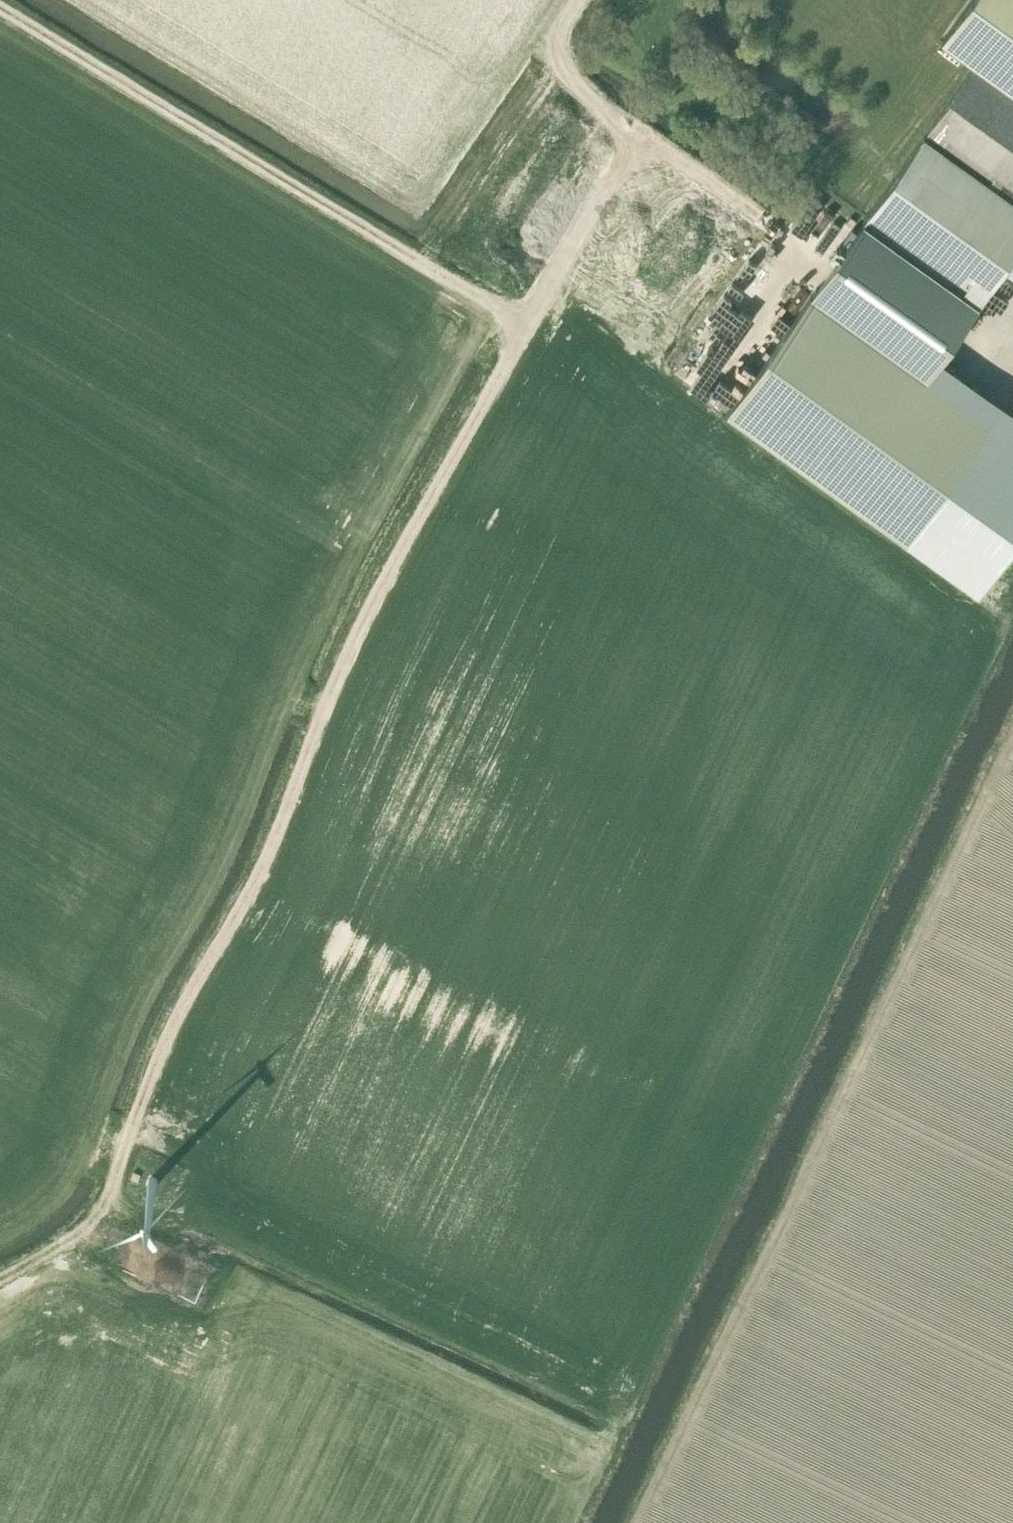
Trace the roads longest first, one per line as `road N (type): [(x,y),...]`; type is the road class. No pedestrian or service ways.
road 1 (track): [(96,1222),(171,1028),(264,861),(343,661),(621,159),(646,149),(713,183),(798,243)]
road 2 (track): [(0,5),(527,324)]

